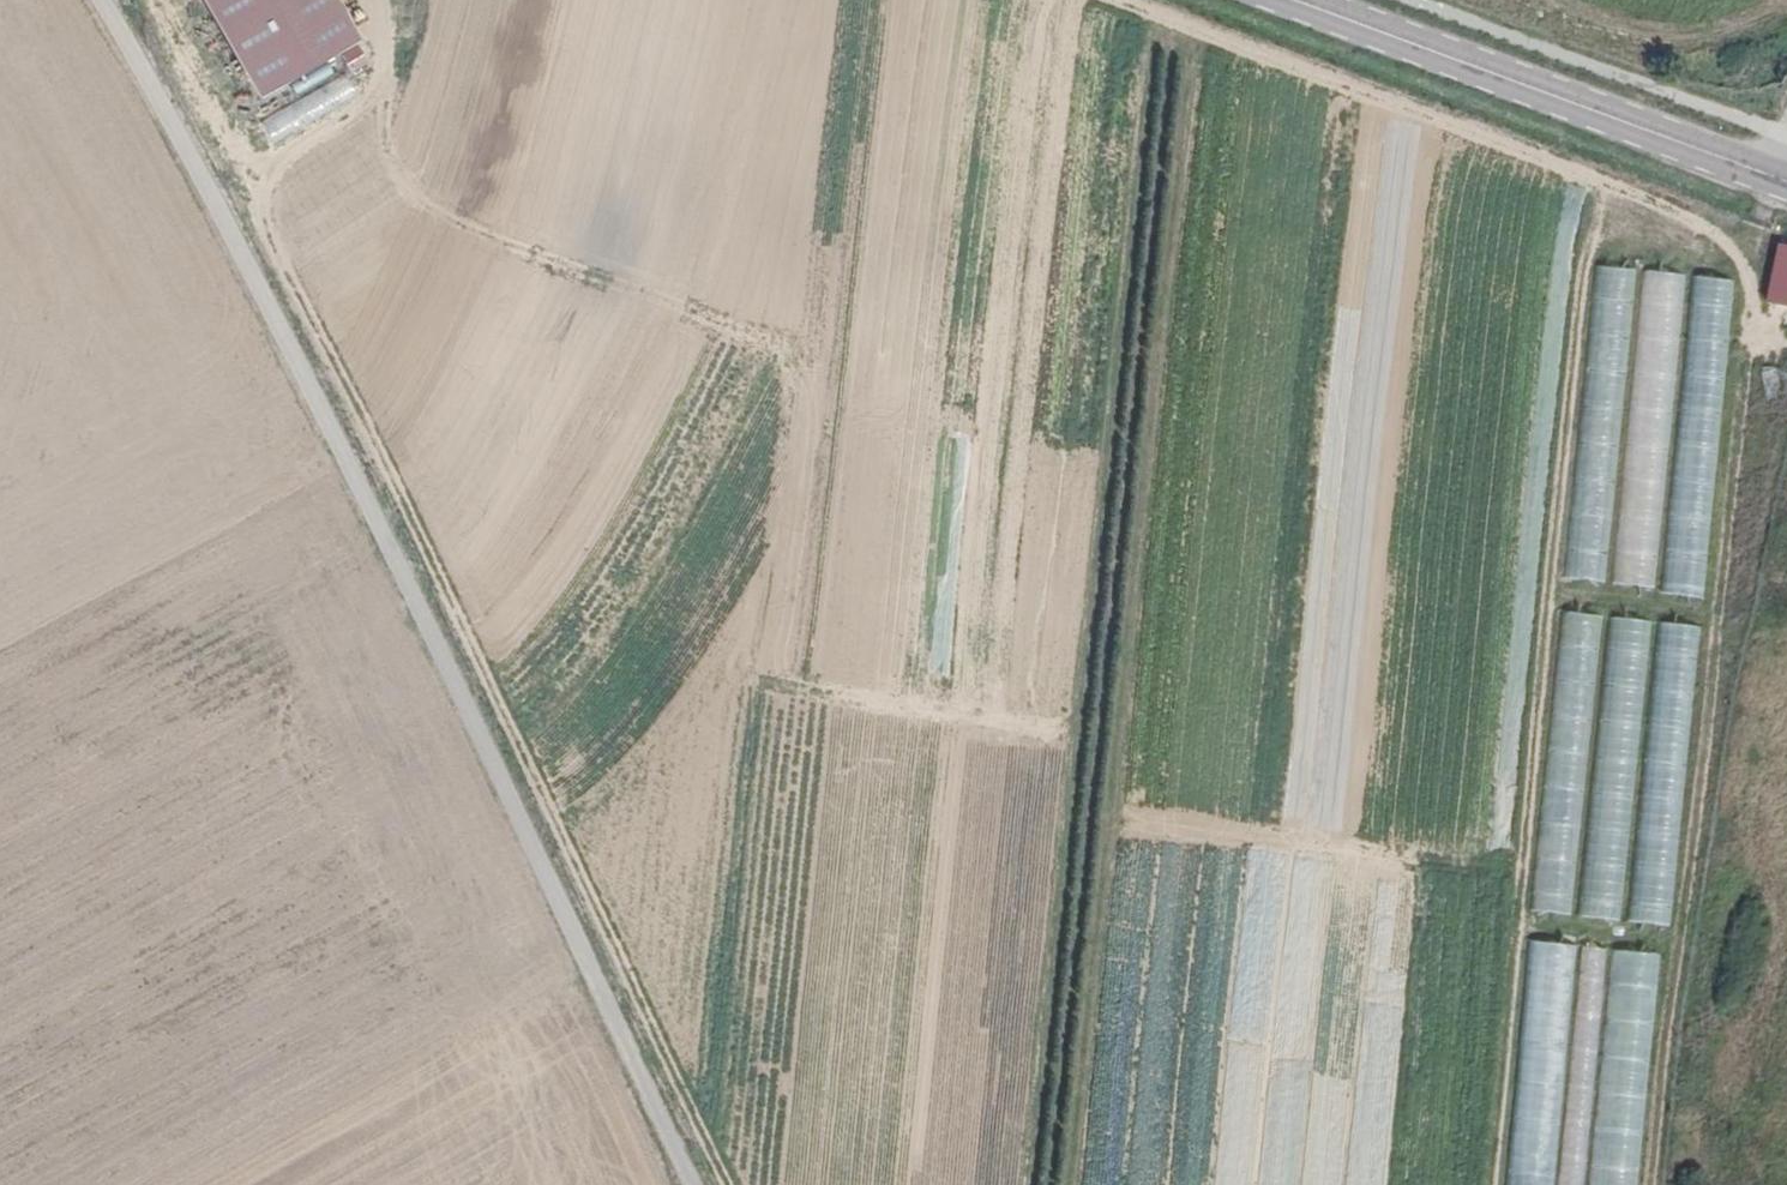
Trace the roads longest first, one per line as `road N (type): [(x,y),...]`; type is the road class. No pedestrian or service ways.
road 1 (primary): [(1301,0),(1786,176)]

